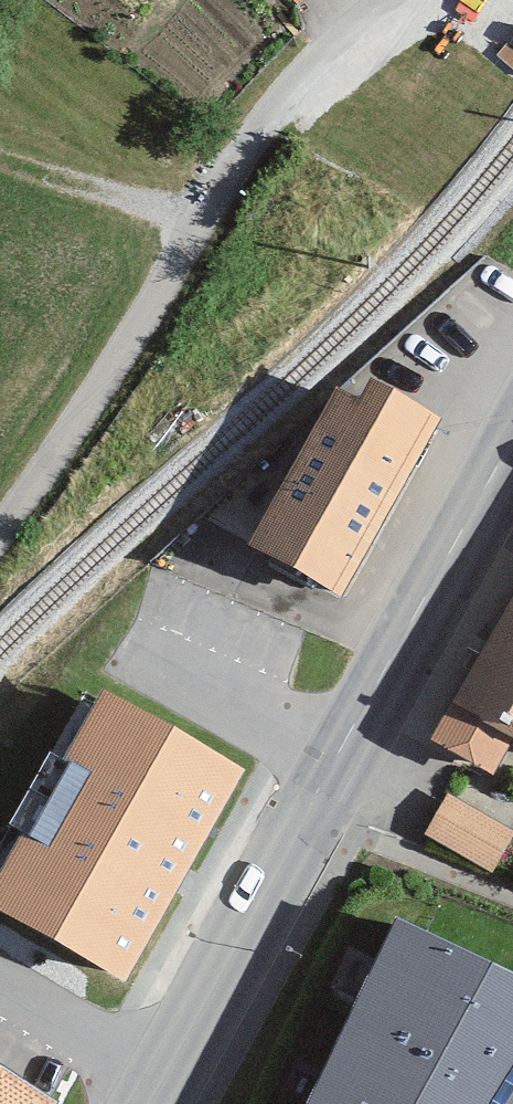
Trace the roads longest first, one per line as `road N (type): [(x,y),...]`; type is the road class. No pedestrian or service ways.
road 1 (primary): [(512,434),(141,1103)]
road 2 (residential): [(0,527),(281,95),(383,0)]

